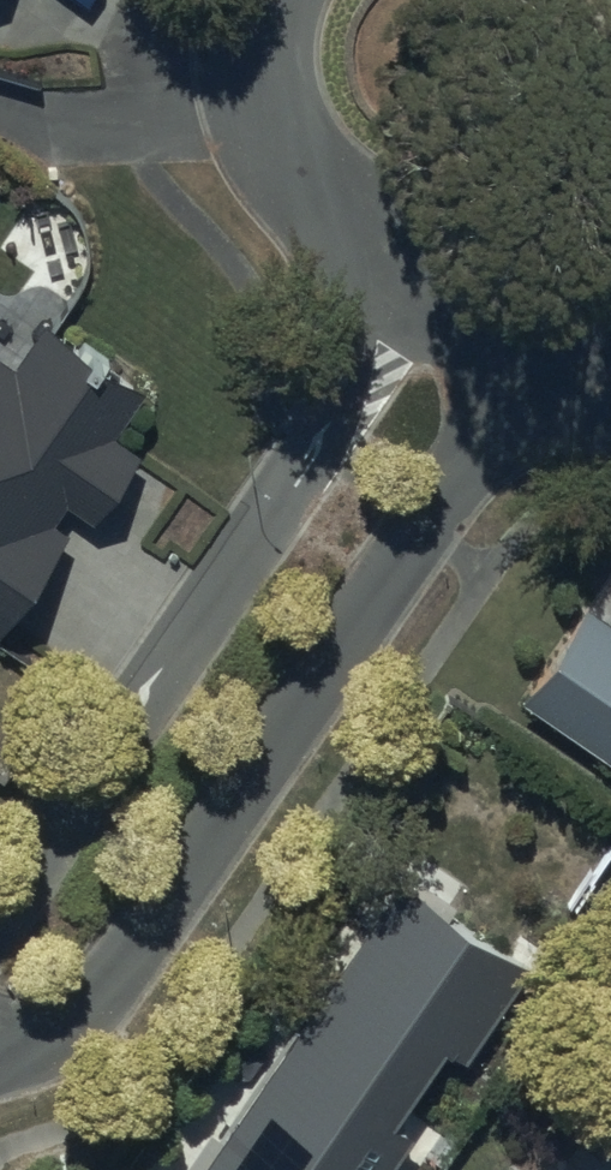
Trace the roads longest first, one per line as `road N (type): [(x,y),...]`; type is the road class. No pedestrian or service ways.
road 1 (residential): [(530,379),(99,1008),(0,1038)]
road 2 (residential): [(0,923),(408,286)]
road 3 (residential): [(408,286),(266,69),(287,0)]
road 4 (residential): [(530,379),(408,286)]

